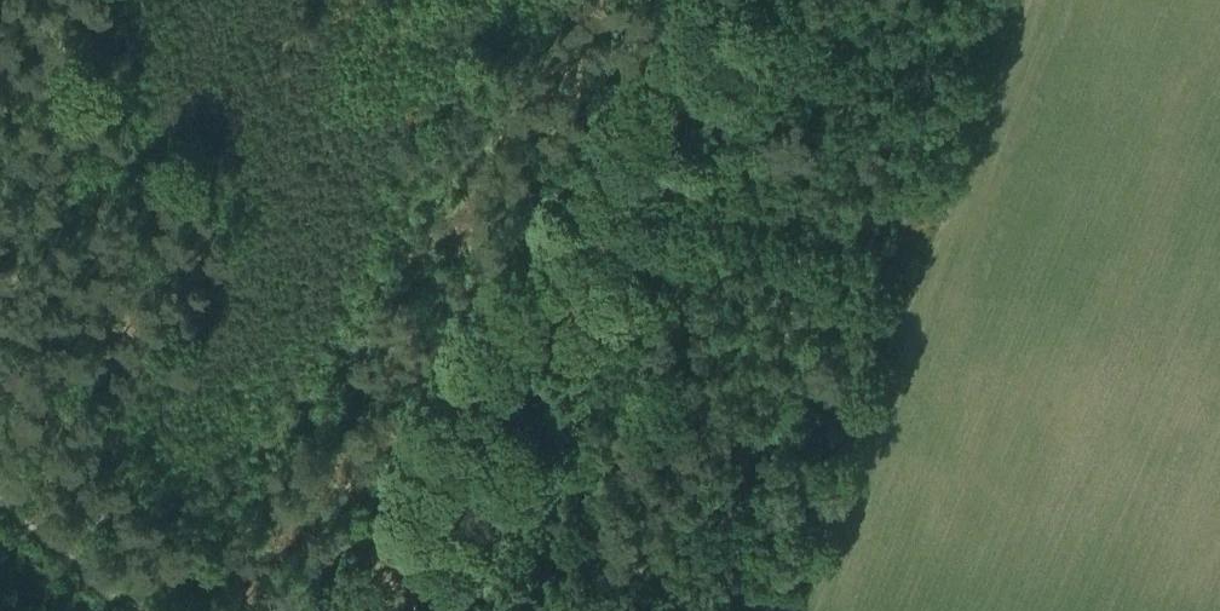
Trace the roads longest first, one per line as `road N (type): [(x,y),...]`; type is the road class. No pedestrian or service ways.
road 1 (track): [(0,492),(152,610)]

